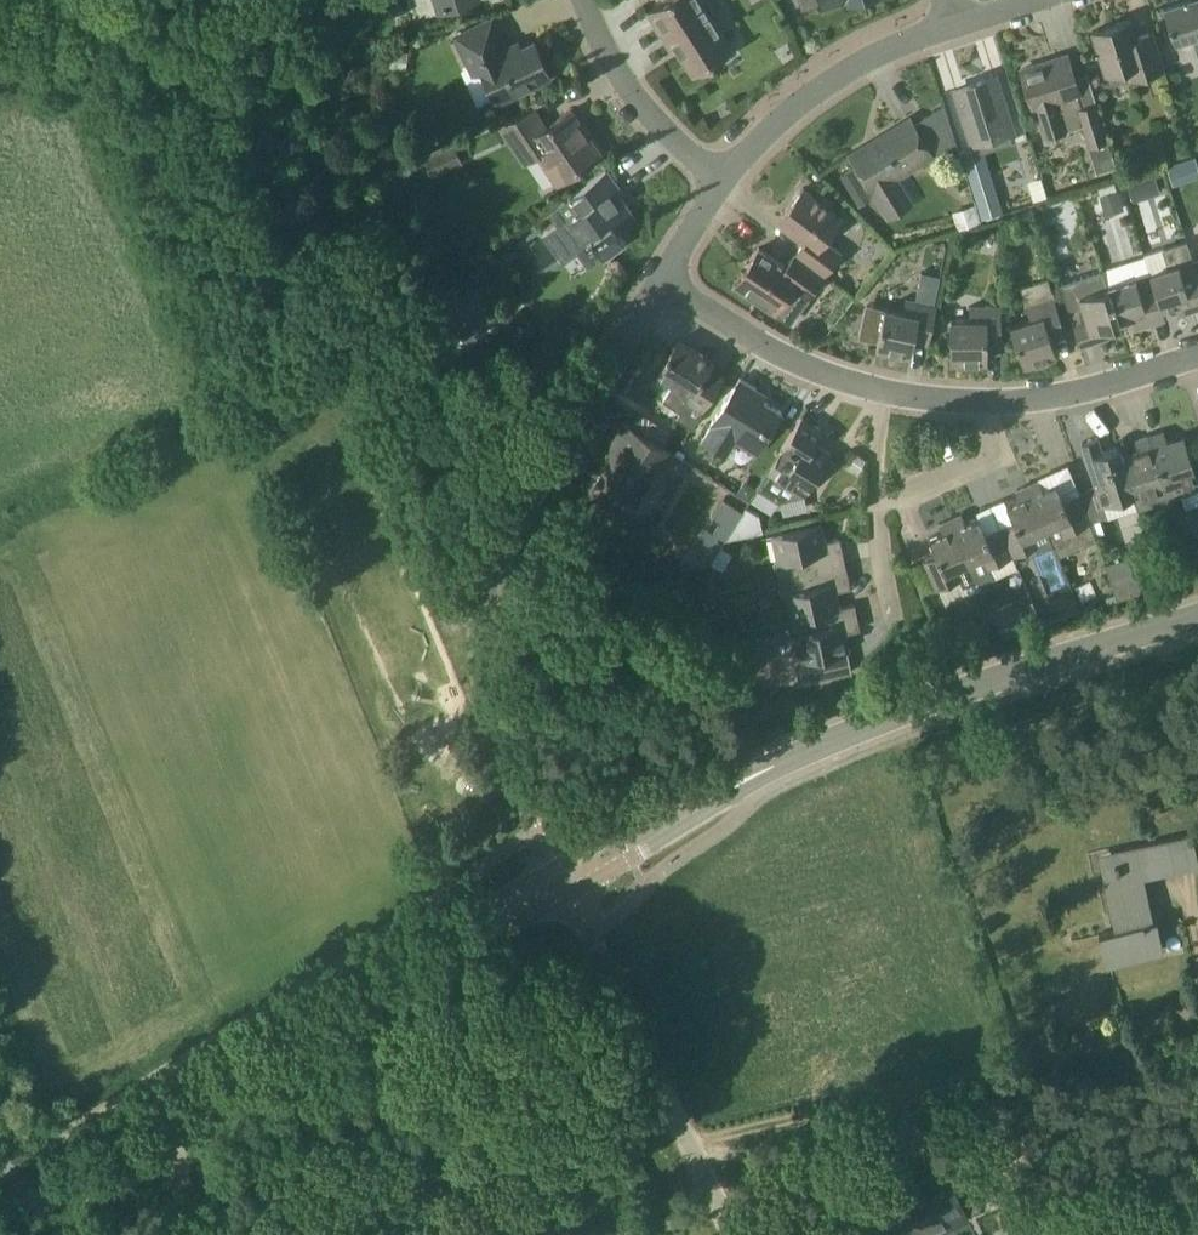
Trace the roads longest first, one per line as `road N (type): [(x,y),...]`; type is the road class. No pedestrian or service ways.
road 1 (track): [(483,599),(434,581),(274,207),(238,149),(0,33)]
road 2 (tertiary): [(562,865),(708,788),(860,728),(1197,621)]
road 3 (residential): [(548,834),(480,693),(476,617),(512,520),(653,281)]
road 4 (tertiary): [(201,1089),(562,865)]
road 5 (unclassified): [(738,1234),(562,865)]
road 6 (residential): [(717,194),(808,102),(882,53),(946,25)]
road 7 (residential): [(881,393),(763,351),(653,281)]
road 8 (residential): [(717,194),(648,119),(574,0)]
road 9 (residential): [(980,397),(1039,401),(1197,355)]
road 10 (tertiary): [(62,1176),(201,1089)]
road 11 (residential): [(879,511),(973,446),(980,397)]
road 12 (unclassified): [(161,1229),(194,1154),(201,1089)]

